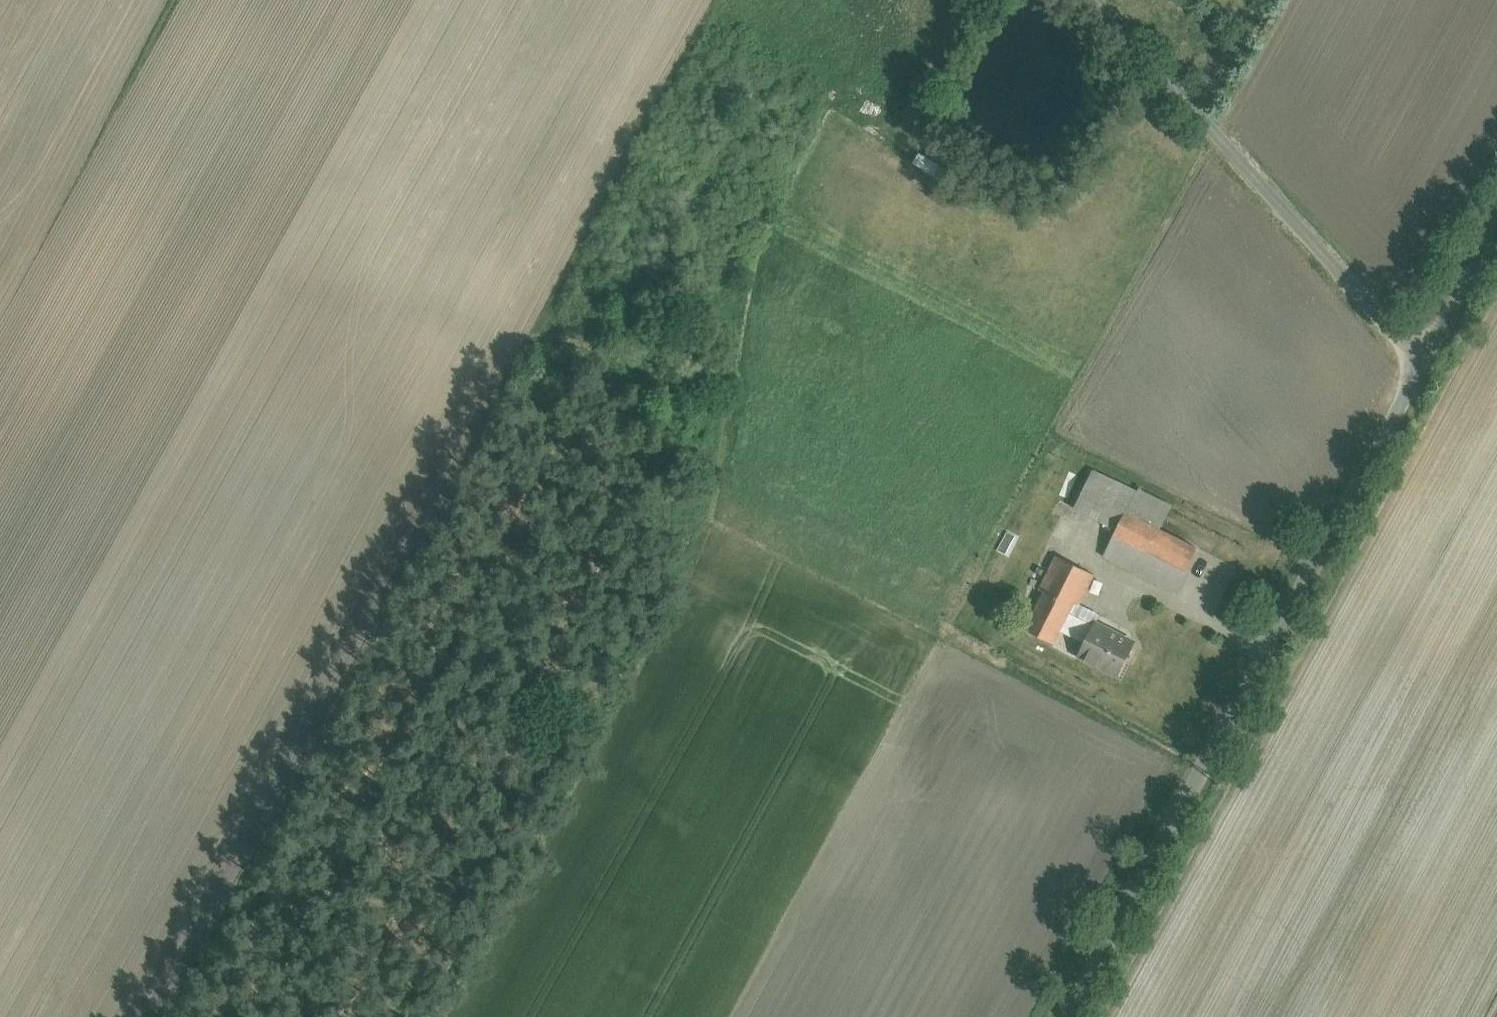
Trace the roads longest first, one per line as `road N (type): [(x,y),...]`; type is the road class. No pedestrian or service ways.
road 1 (unclassified): [(1429,370),(1206,783),(1067,1016)]
road 2 (unclassified): [(1429,370),(1096,0)]
road 3 (unclassified): [(1496,244),(1429,370)]

